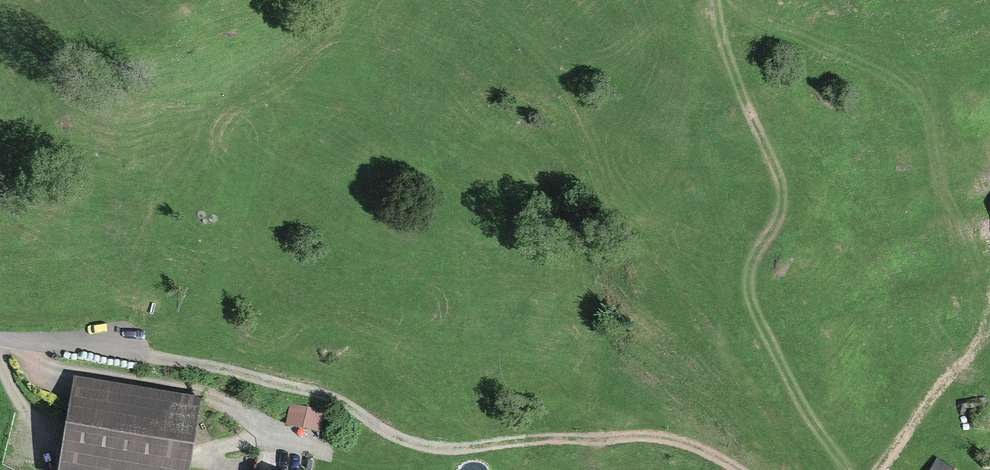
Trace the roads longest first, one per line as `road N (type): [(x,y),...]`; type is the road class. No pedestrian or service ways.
road 1 (track): [(388,0),(350,28),(282,137),(203,315),(137,357),(308,391),(410,444),(643,438),(702,451),(738,469)]
road 2 (track): [(881,469),(988,325),(989,298)]
road 3 (residential): [(137,357),(0,339)]

